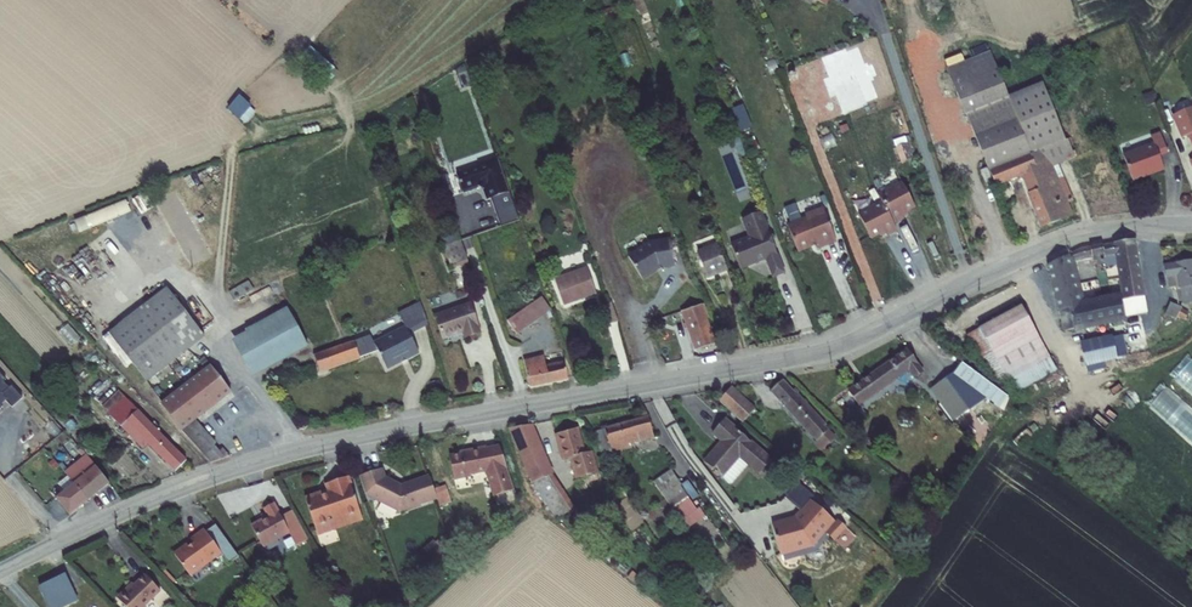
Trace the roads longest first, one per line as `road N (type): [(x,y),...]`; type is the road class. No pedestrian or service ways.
road 1 (tertiary): [(0,570),(237,468),(371,433),(836,348),(1081,235),(1191,225)]

